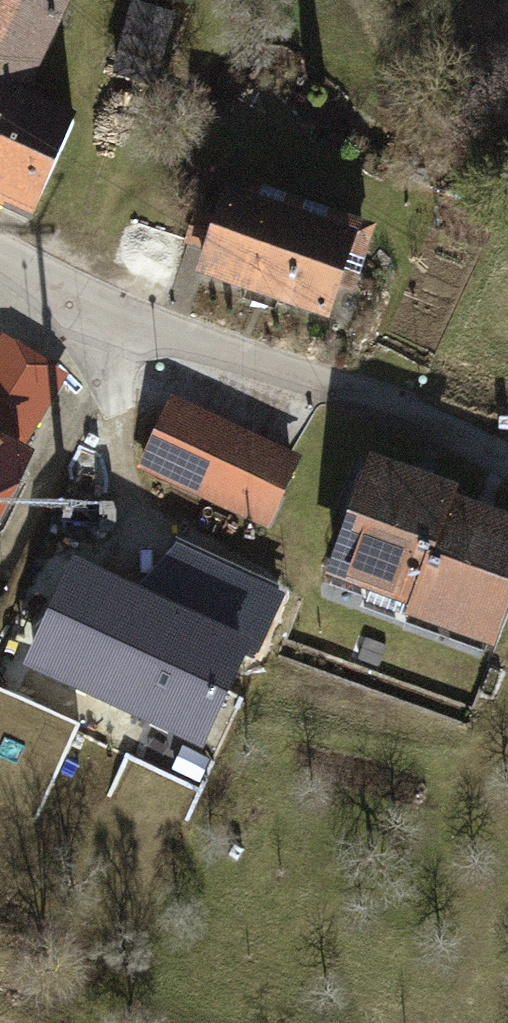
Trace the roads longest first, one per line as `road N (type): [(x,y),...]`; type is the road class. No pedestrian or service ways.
road 1 (residential): [(507,459),(397,398),(109,331),(0,269)]

